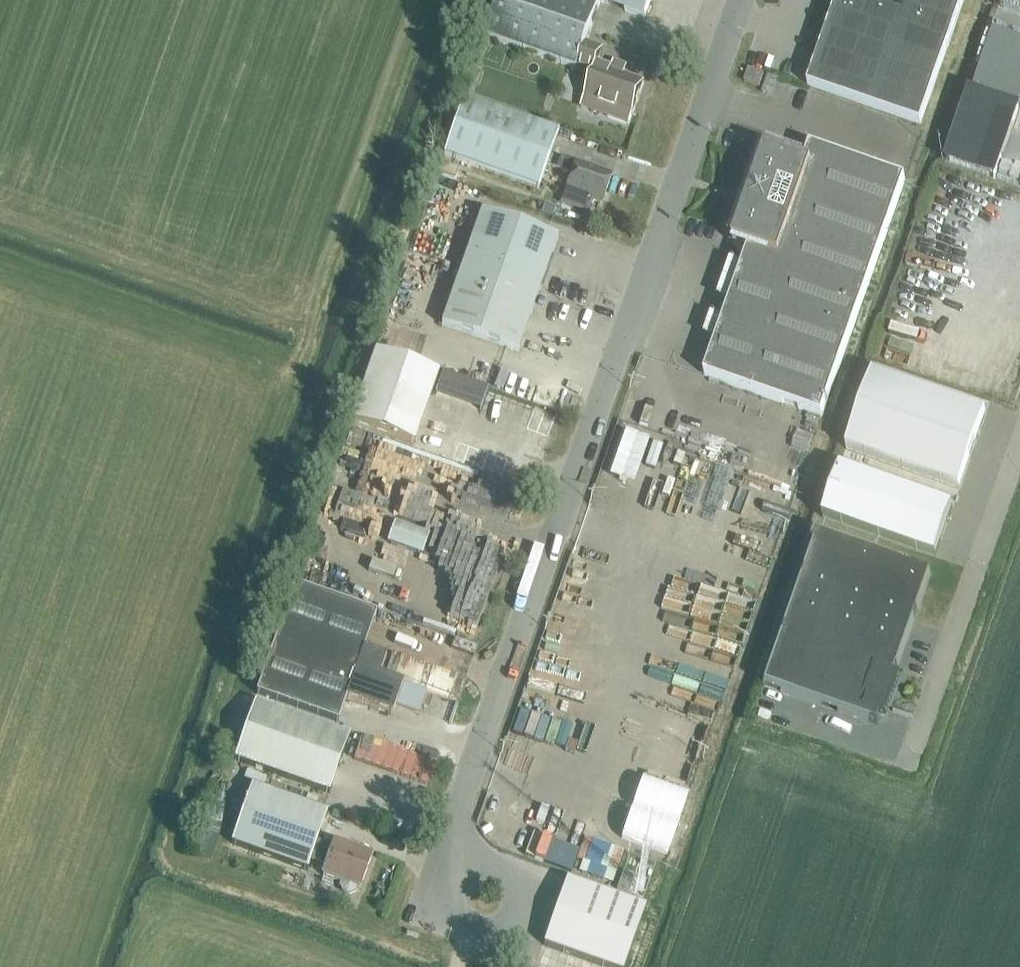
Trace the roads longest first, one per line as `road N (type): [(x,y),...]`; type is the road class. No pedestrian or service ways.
road 1 (unclassified): [(747,0),(459,828)]
road 2 (unclassified): [(1019,451),(918,747)]
road 3 (unclassified): [(459,828),(442,875),(444,910),(460,924),(494,932),(518,921),(523,901),(512,875),(466,846)]

